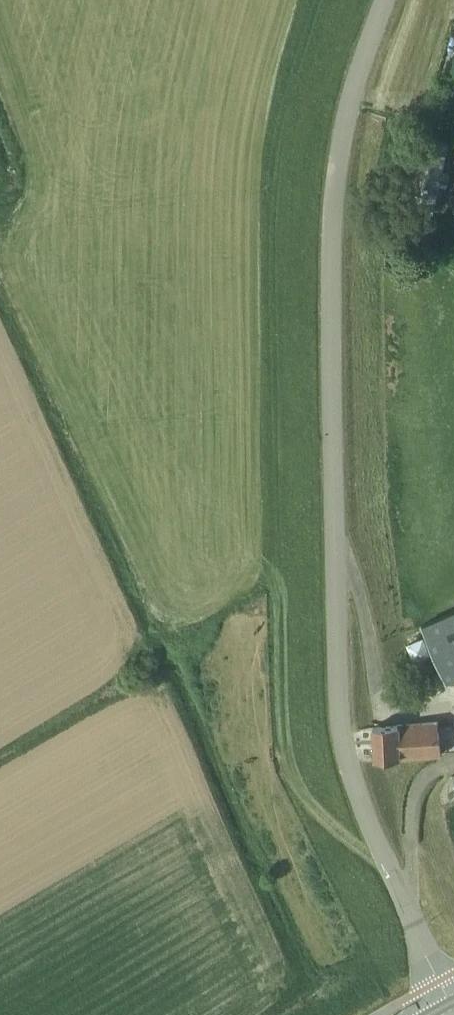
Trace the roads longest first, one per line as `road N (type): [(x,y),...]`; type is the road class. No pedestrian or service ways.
road 1 (unclassified): [(453,1009),(369,822),(340,702),(332,358),(338,172),(385,0)]

